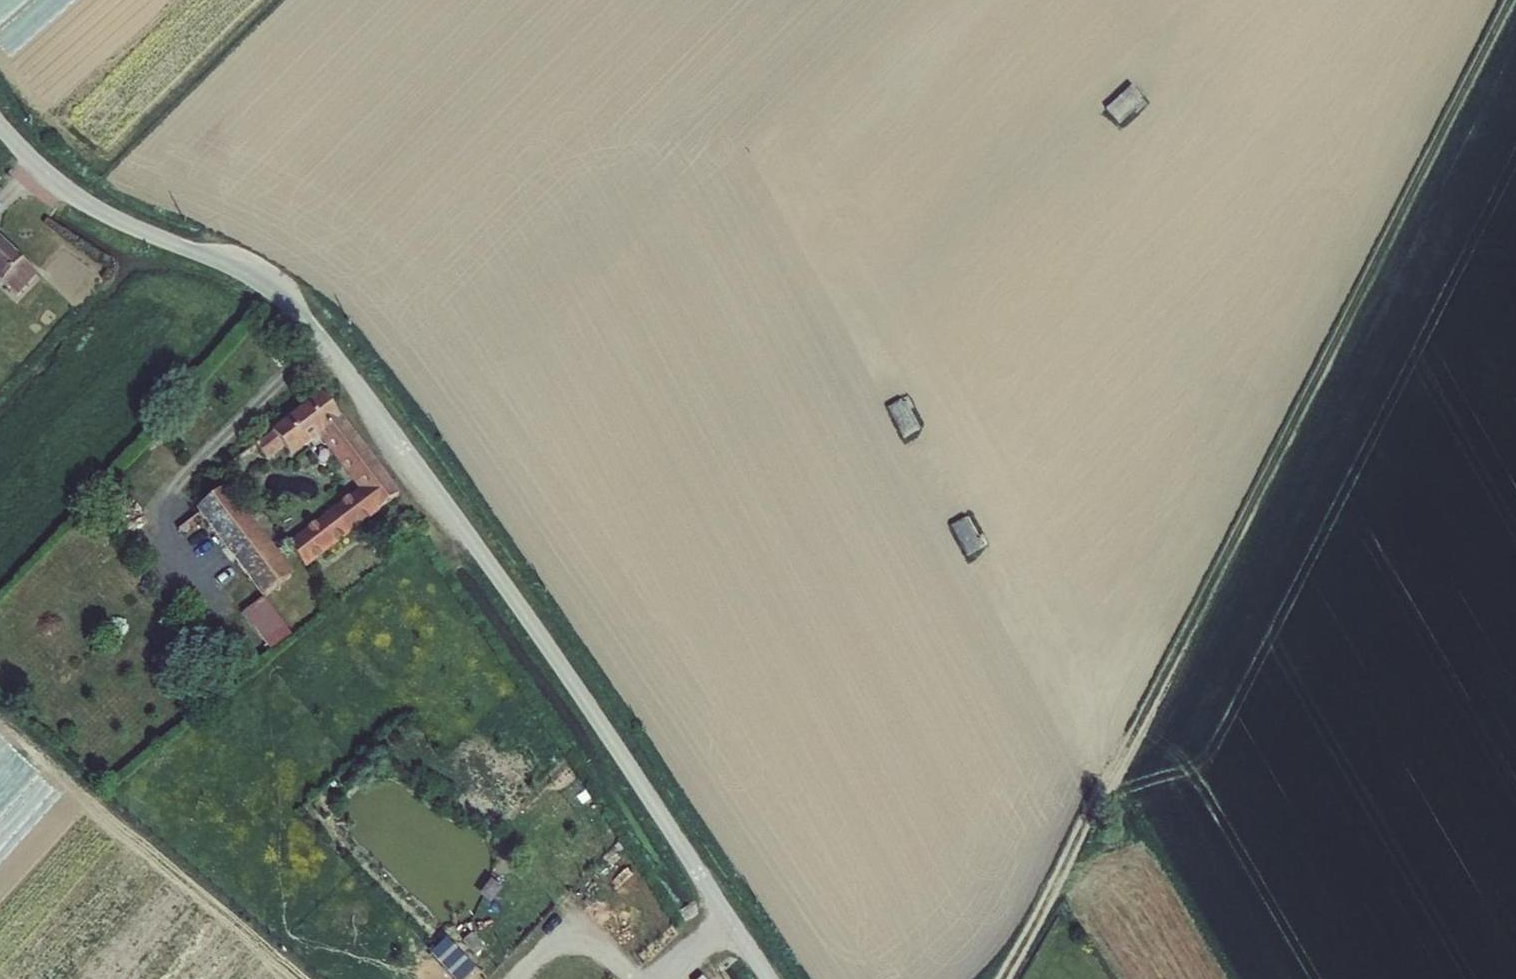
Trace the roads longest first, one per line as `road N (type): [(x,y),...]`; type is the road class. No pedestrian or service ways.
road 1 (unclassified): [(773,978),(544,638),(321,336),(265,282),(87,201),(0,125)]
road 2 (track): [(1003,978),(1509,0)]

